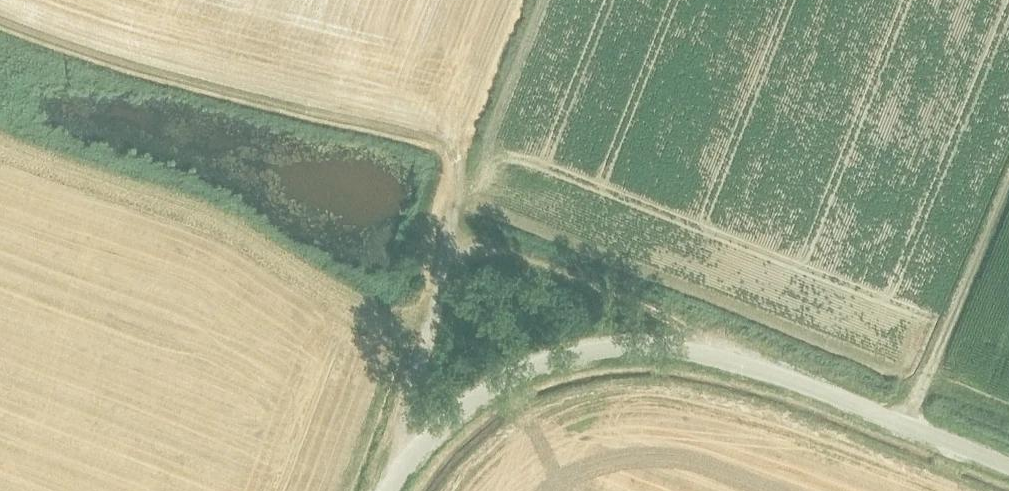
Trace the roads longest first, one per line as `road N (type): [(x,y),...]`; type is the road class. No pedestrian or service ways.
road 1 (unclassified): [(1008,467),(722,354),(672,347),(611,347),(506,377),(414,452)]
road 2 (track): [(722,354),(683,326),(605,292),(497,253),(457,255),(410,417),(414,452)]

